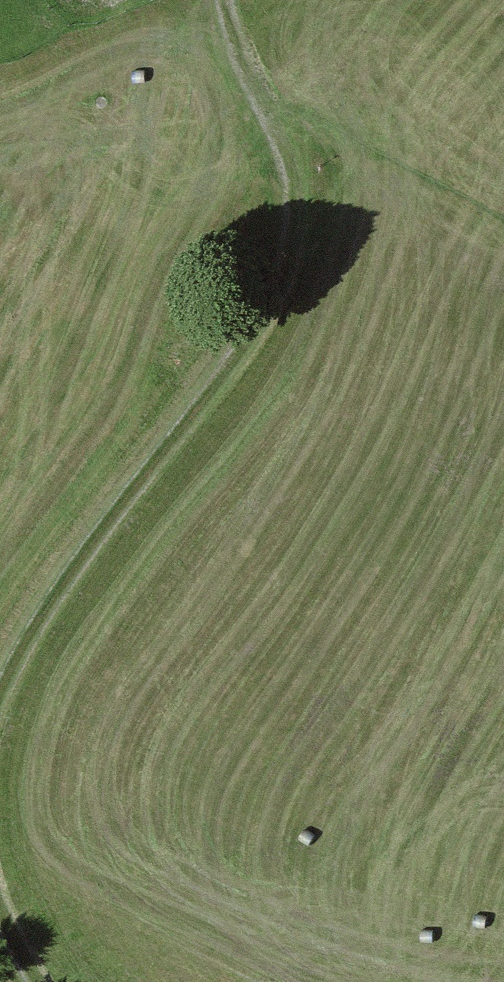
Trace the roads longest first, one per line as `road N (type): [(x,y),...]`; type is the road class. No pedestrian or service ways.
road 1 (track): [(0,689),(85,550),(240,357),(274,301),(289,218),(263,122)]
road 2 (track): [(263,122),(223,0)]

